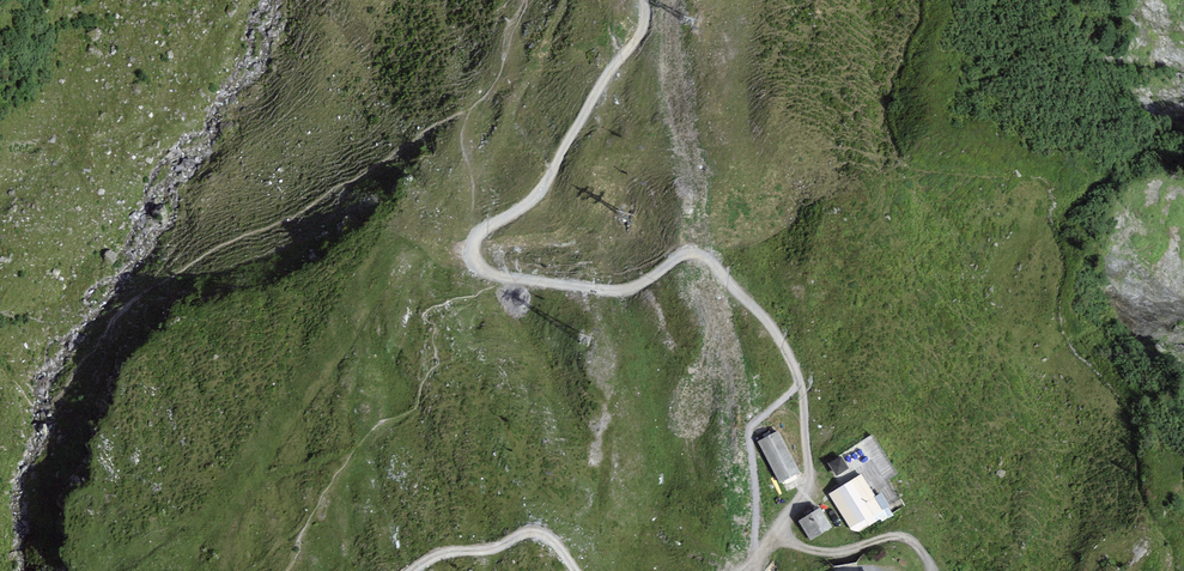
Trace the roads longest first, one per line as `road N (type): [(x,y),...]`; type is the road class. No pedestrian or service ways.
road 1 (track): [(645,0),(637,37),(536,204),(468,246),(476,265),(609,287),(630,286),(685,251),(713,263),(778,336),(803,398),(809,474),(746,570)]
road 2 (track): [(576,570),(547,537),(528,533),(491,550),(442,553),(412,570)]

